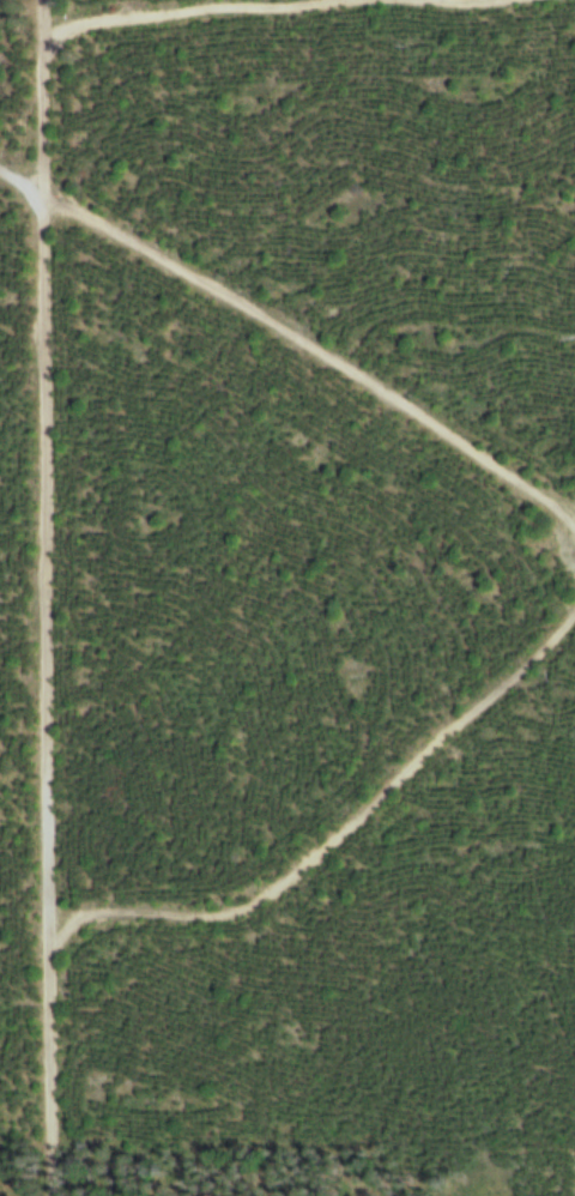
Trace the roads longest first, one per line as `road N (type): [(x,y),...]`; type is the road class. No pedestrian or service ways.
road 1 (residential): [(60,1195),(48,0)]
road 2 (track): [(574,556),(569,540),(338,358),(0,176)]
road 3 (track): [(58,922),(101,925),(234,895),(317,850),(474,727),(538,669),(574,619)]
road 4 (residential): [(48,29),(187,29),(433,0)]

